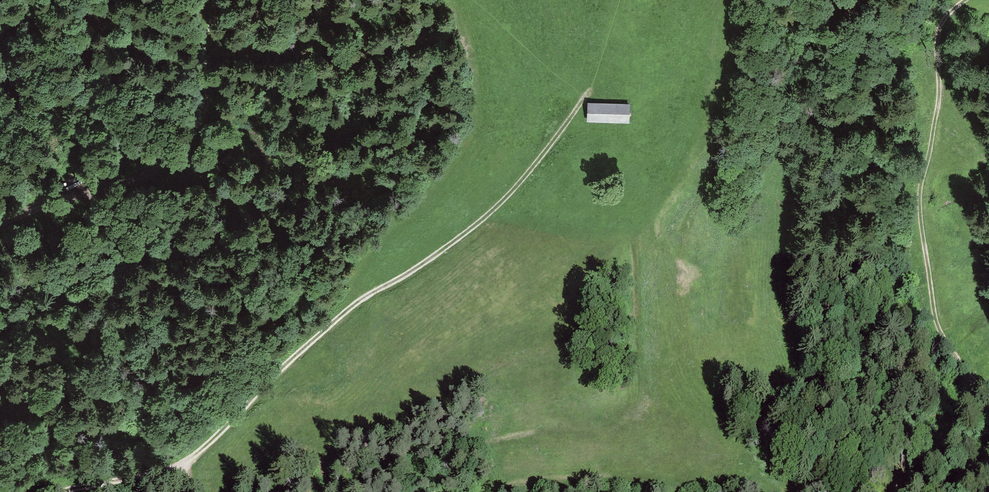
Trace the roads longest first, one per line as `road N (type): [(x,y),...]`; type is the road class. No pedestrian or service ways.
road 1 (track): [(47,491),(185,463),(330,323),(504,205),(589,87),(613,0)]
road 2 (track): [(965,0),(936,45),(940,89),(920,212),(929,283),(954,358),(988,385)]
road 3 (track): [(214,0),(206,98),(182,149),(157,169),(0,225)]

